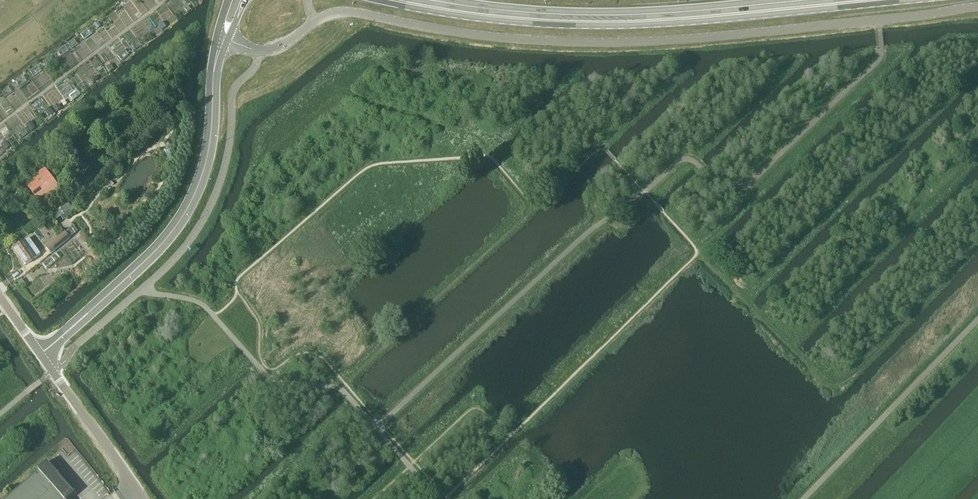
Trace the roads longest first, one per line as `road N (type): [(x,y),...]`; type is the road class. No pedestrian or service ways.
road 1 (unclassified): [(977,7),(589,43),(340,12),(266,50),(223,39)]
road 2 (primary): [(394,0),(603,23),(880,0)]
road 3 (unclassified): [(223,39),(208,154),(187,210),(156,250),(41,354)]
road 4 (unclassified): [(141,498),(41,354)]

